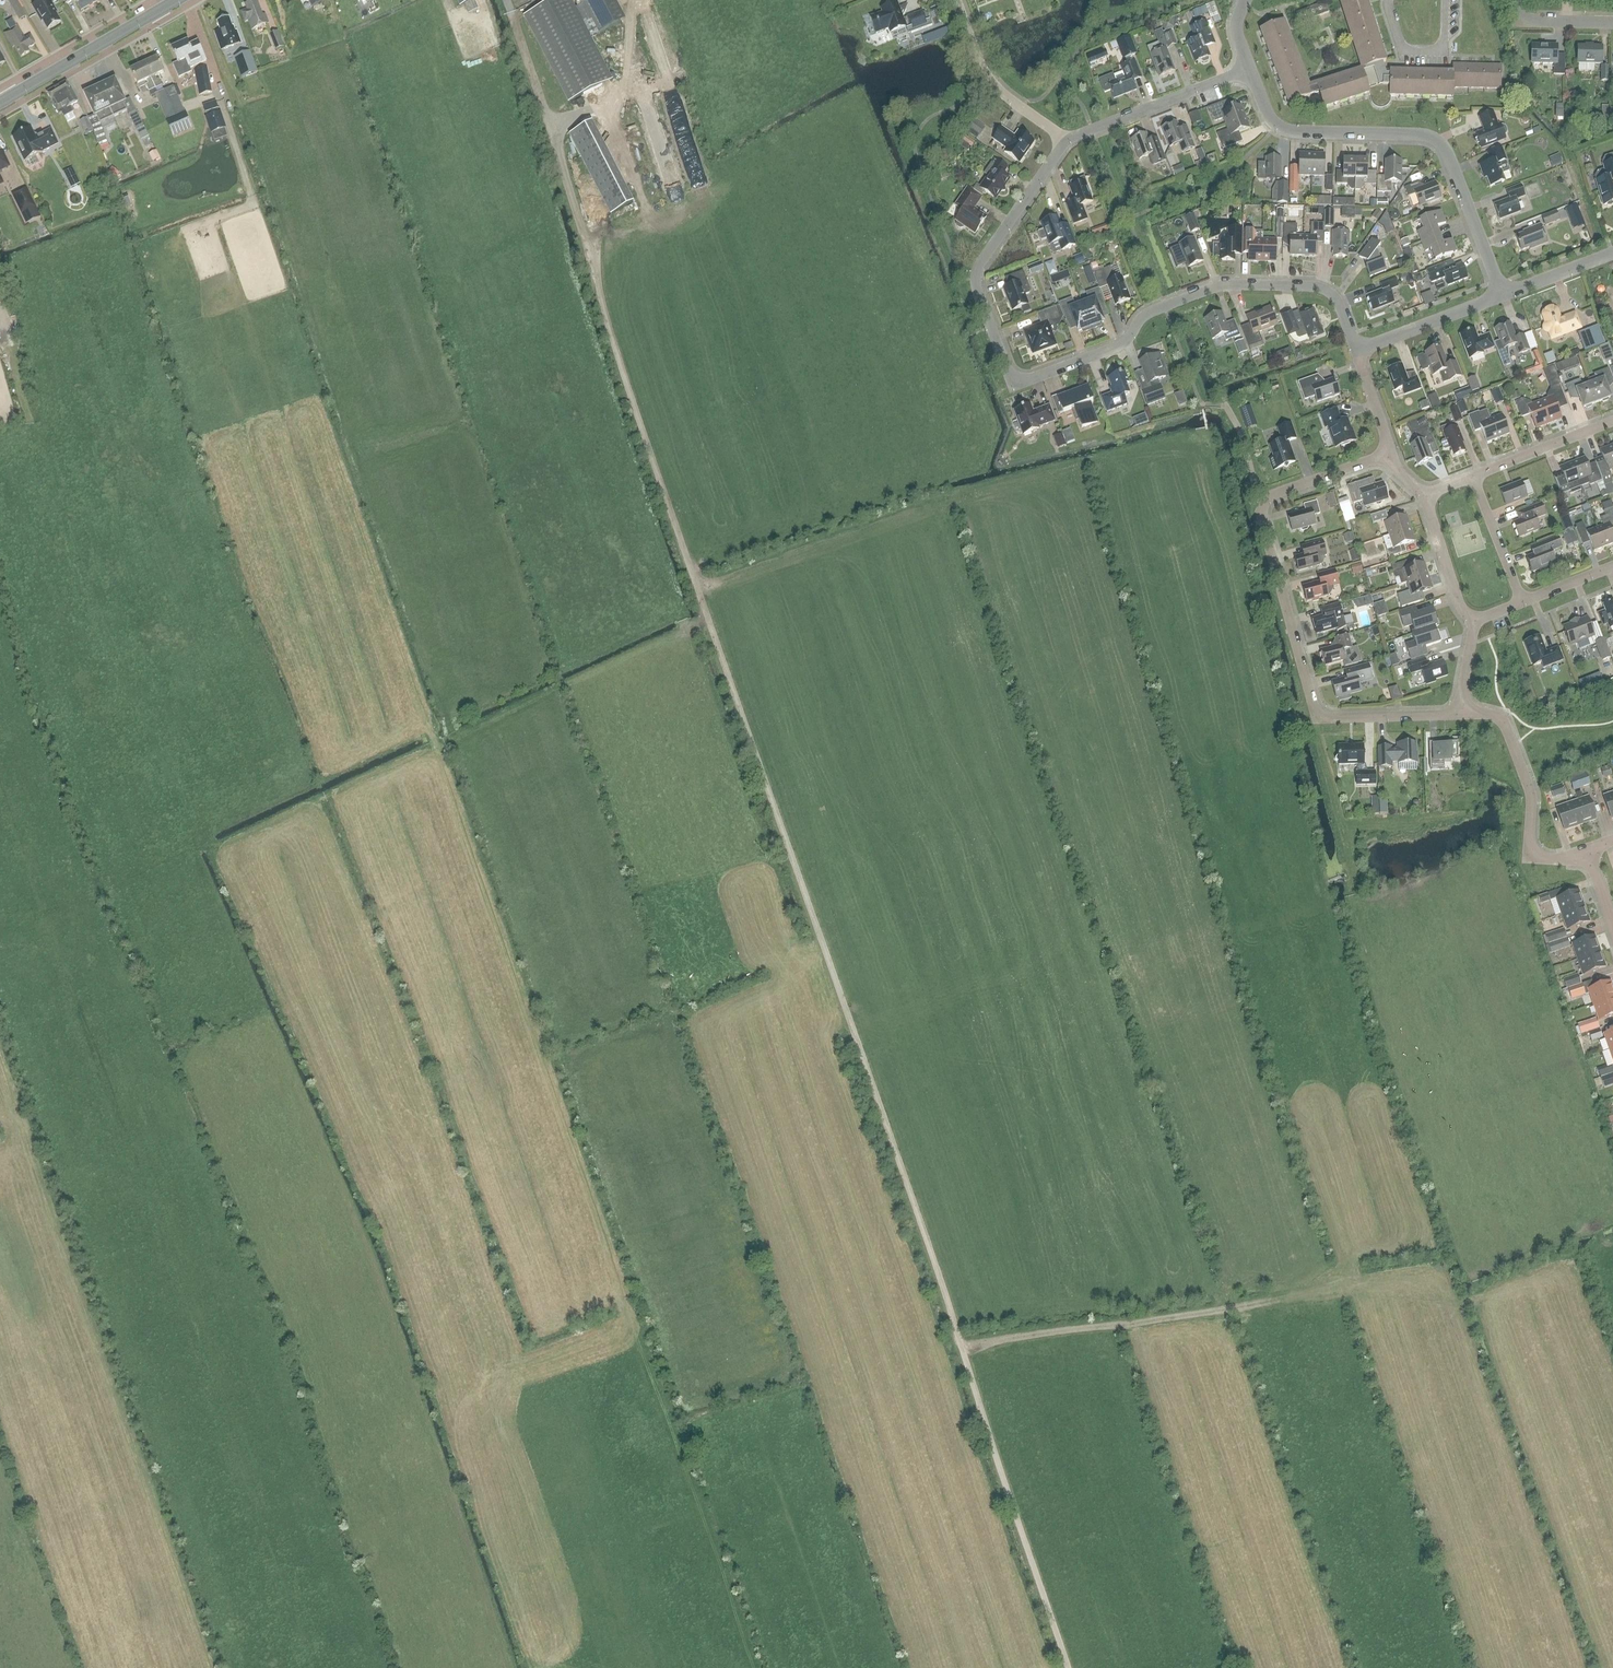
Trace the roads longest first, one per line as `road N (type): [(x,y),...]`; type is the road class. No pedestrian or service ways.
road 1 (residential): [(1356,349),(1326,290),(1226,284),(1150,312),(1121,345),(1016,380),(975,273),(1064,143)]
road 2 (residential): [(1457,715),(1321,715),(1262,515),(1273,495),(1390,454)]
road 3 (residential): [(1502,295),(1445,148),(1416,134),(1278,127),(1251,69)]
road 4 (residential): [(1588,850),(1559,859),(1534,853),(1532,796),(1503,717),(1457,715)]
road 5 (secondary): [(0,101),(178,0)]
road 6 (residential): [(1064,143),(1251,69)]
road 7 (residential): [(1064,143),(988,77),(956,0)]
road 8 (residential): [(1356,349),(1502,295)]
road 9 (residential): [(1473,476),(1612,421)]
road 10 (residential): [(1475,621),(1455,595),(1424,495)]
road 11 (residential): [(1523,602),(1473,476)]

